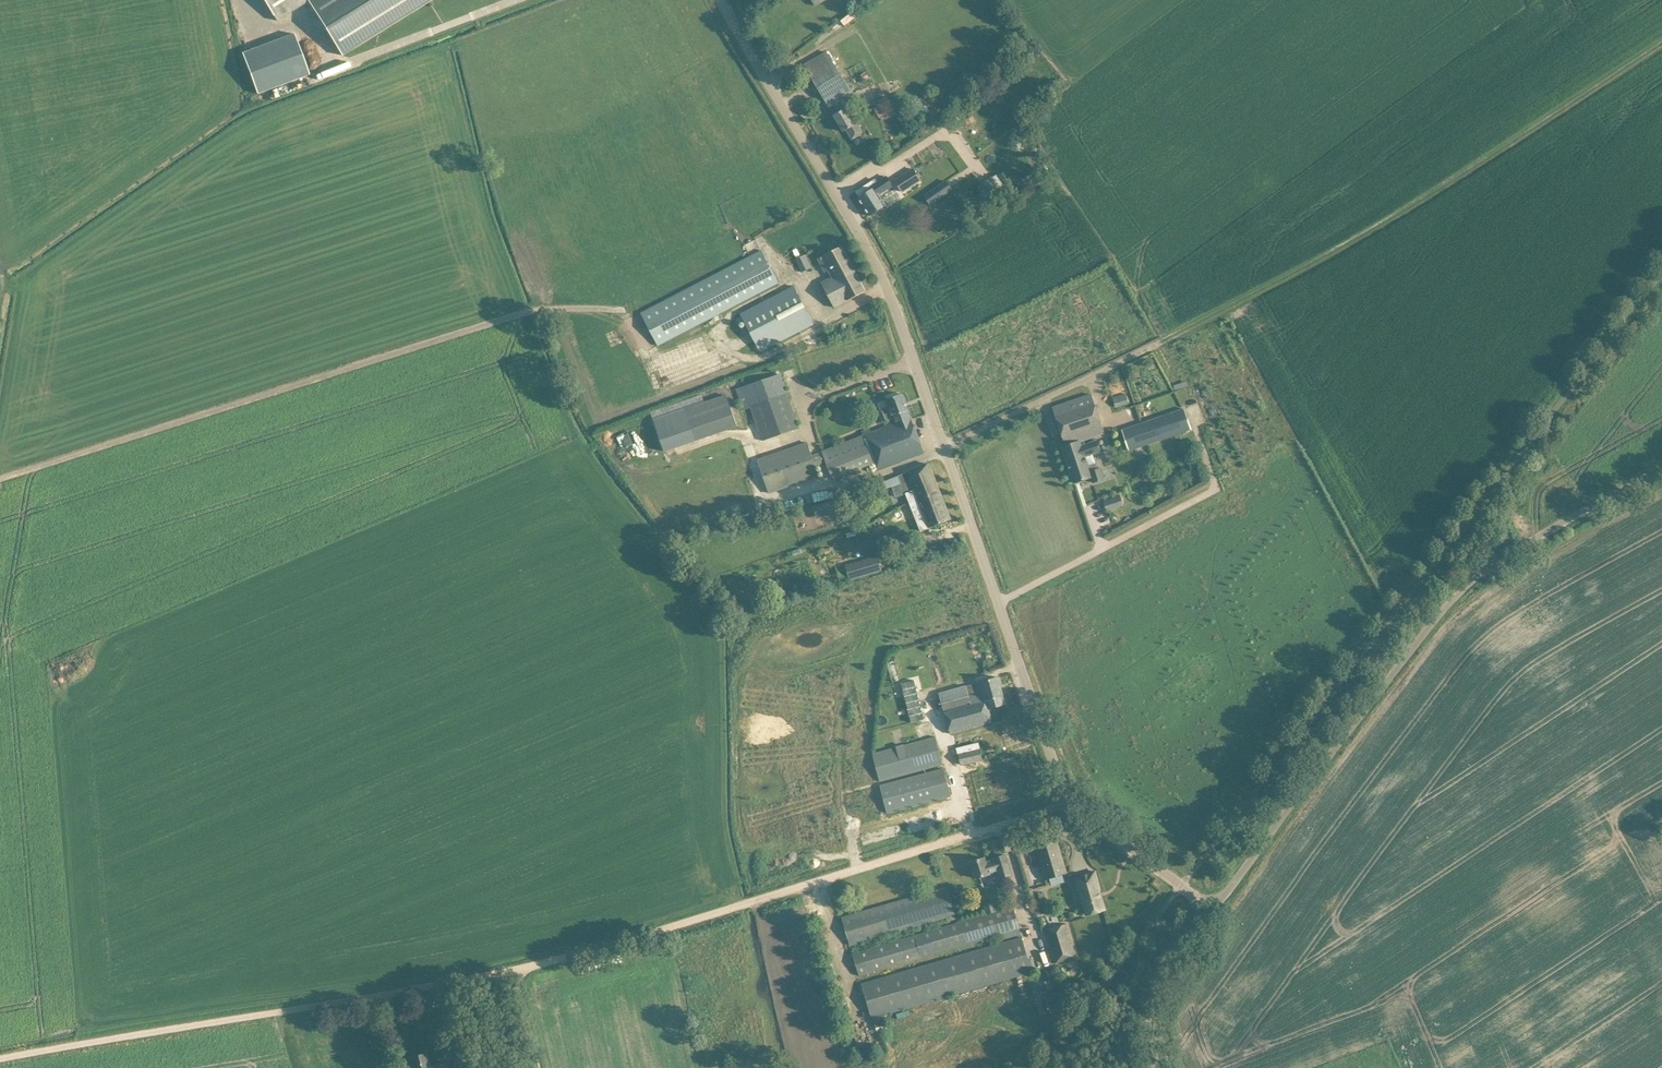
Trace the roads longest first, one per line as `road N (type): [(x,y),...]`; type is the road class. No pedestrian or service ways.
road 1 (track): [(0,1058),(512,970),(1074,801)]
road 2 (unclassified): [(1212,908),(1065,788),(874,260),(720,0)]
road 3 (unclassified): [(1212,908),(1465,586),(1661,467)]
road 4 (track): [(1161,342),(1403,211),(1661,45)]
road 5 (unclassified): [(1158,1067),(1147,1023),(1153,987),(1212,908)]

